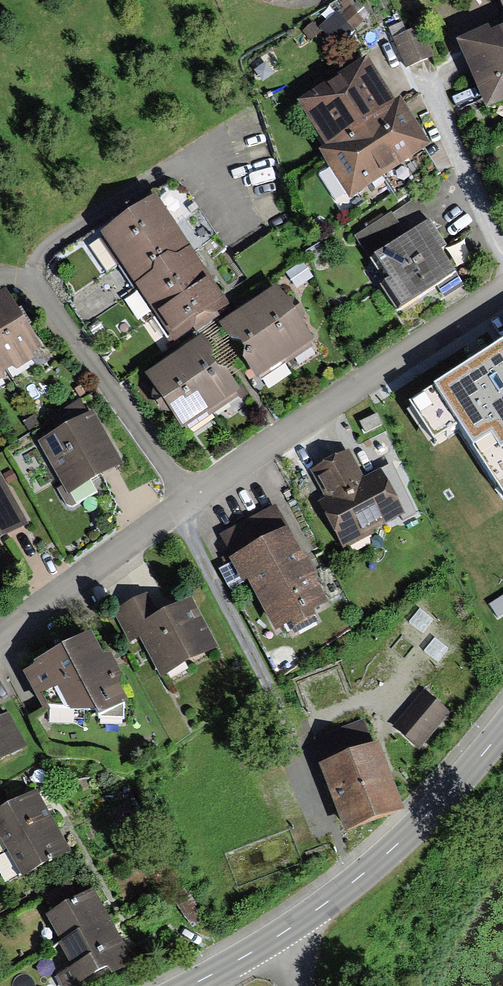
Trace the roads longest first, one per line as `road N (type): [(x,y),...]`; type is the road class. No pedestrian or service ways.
road 1 (residential): [(0,636),(188,499),(502,288)]
road 2 (tertiary): [(187,985),(357,878),(502,726)]

